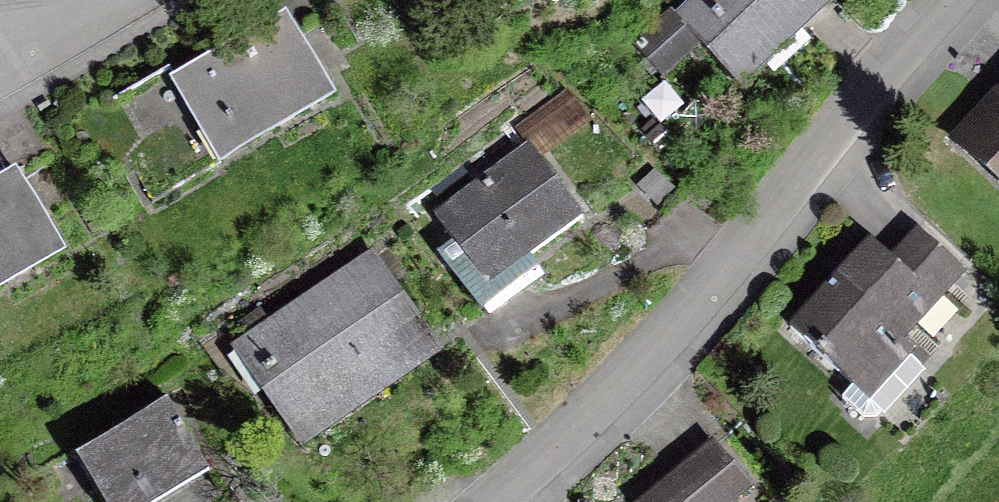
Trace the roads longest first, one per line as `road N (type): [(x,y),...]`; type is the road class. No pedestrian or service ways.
road 1 (residential): [(489,501),(634,370),(962,0)]

